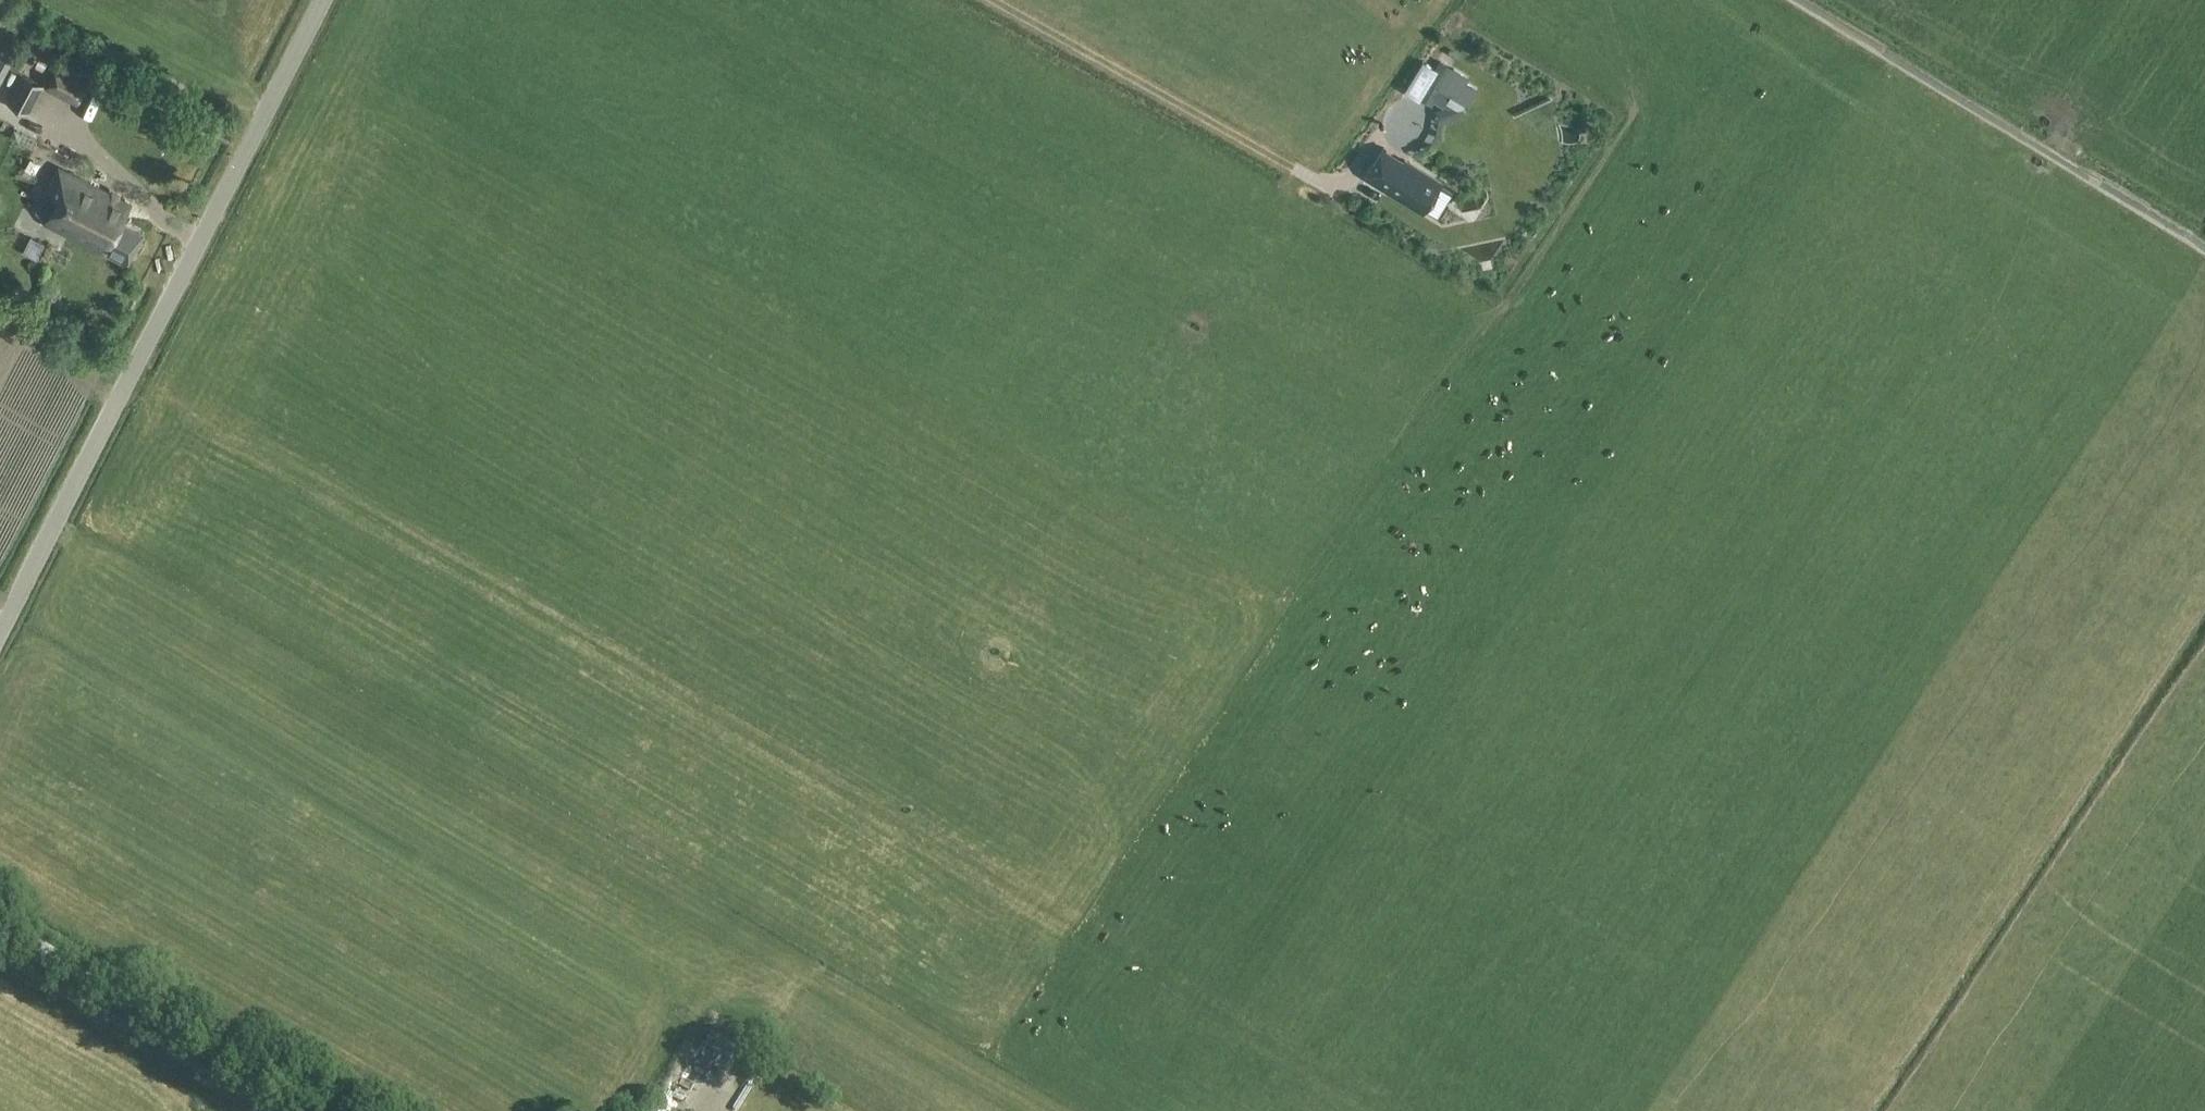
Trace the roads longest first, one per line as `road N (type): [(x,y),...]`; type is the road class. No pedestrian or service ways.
road 1 (unclassified): [(0,630),(323,0)]
road 2 (track): [(996,0),(1332,186),(1351,180)]
road 3 (tertiary): [(323,1110),(0,926)]

